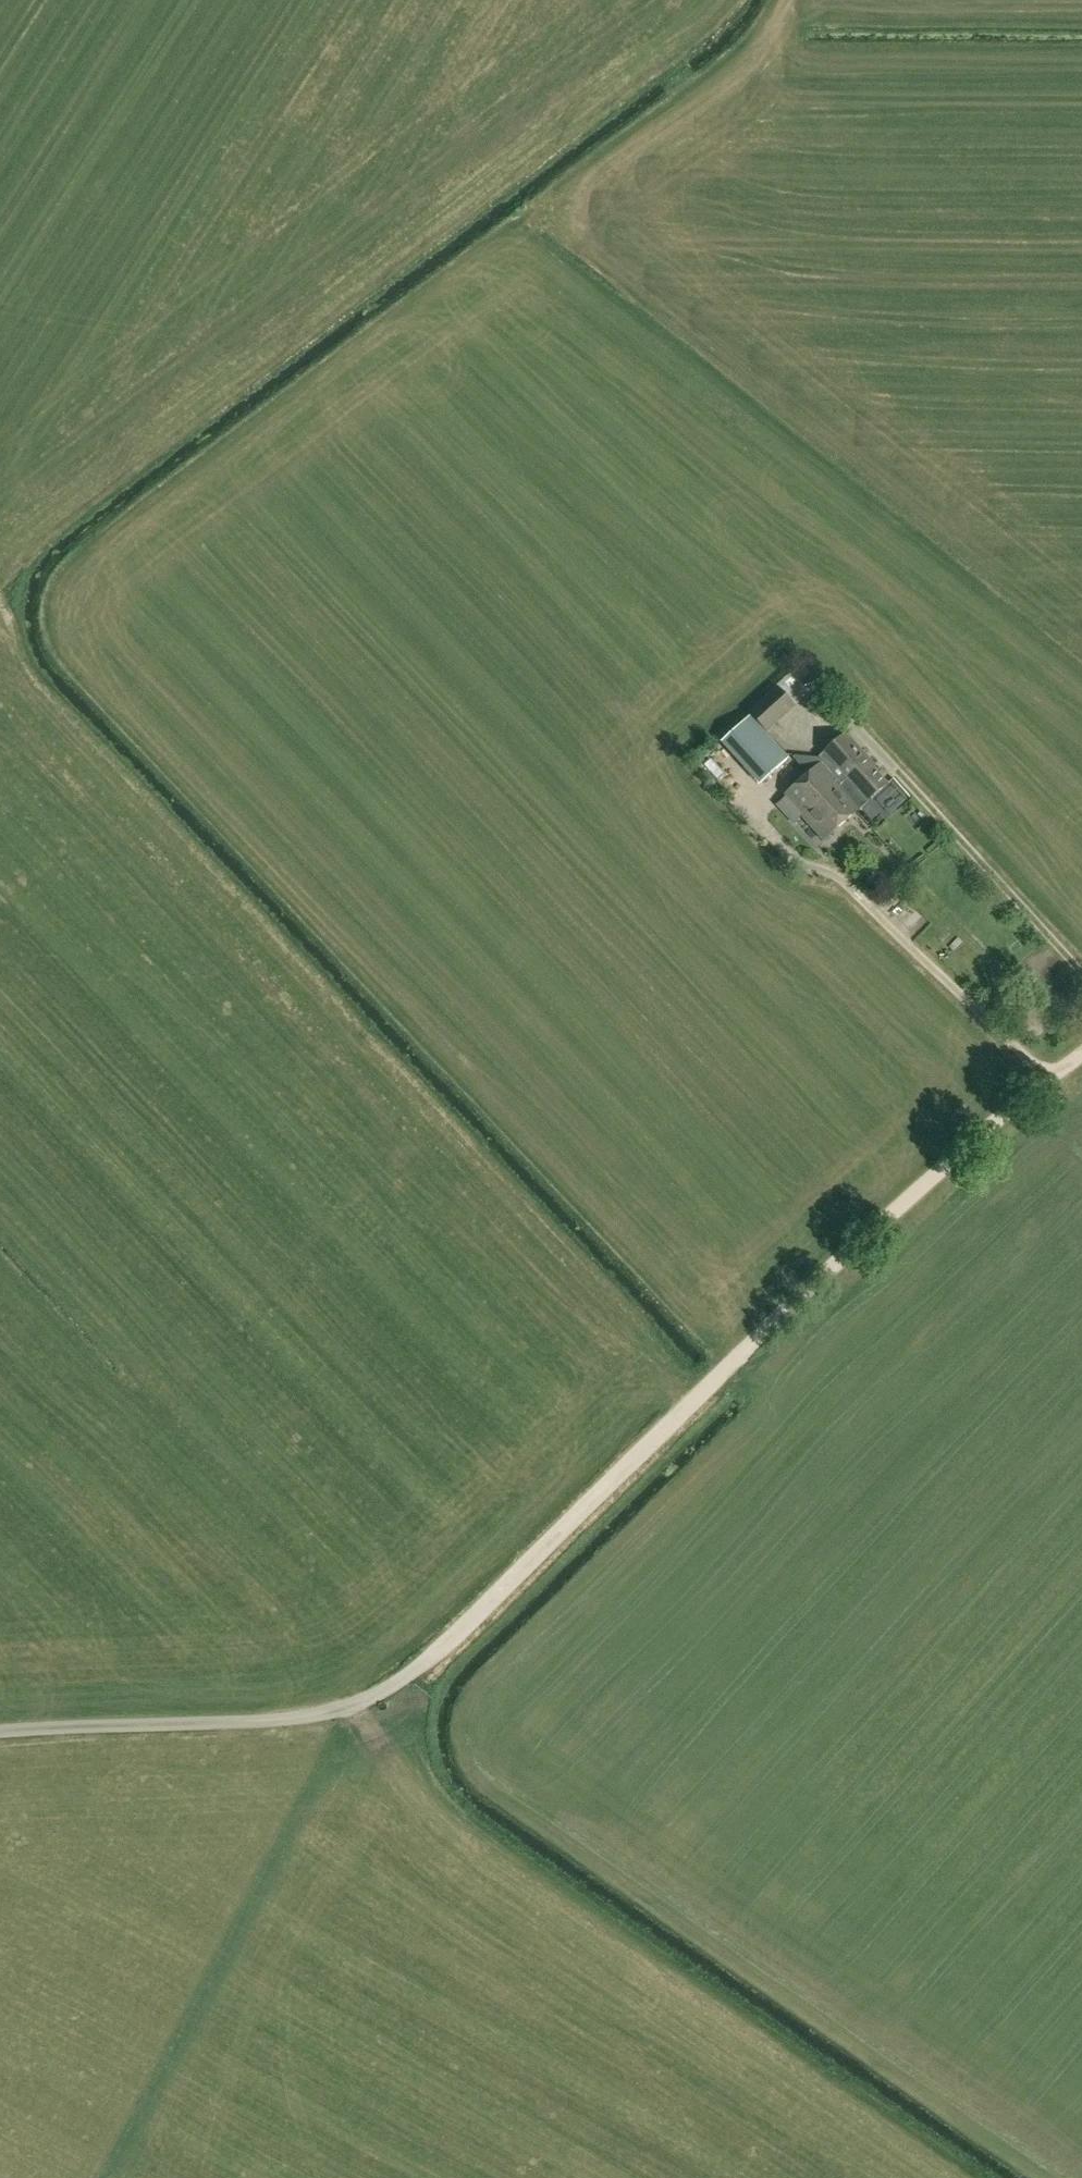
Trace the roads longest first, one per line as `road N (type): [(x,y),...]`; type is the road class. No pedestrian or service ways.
road 1 (unclassified): [(1081,1039),(376,1691),(308,1707),(0,1734)]

